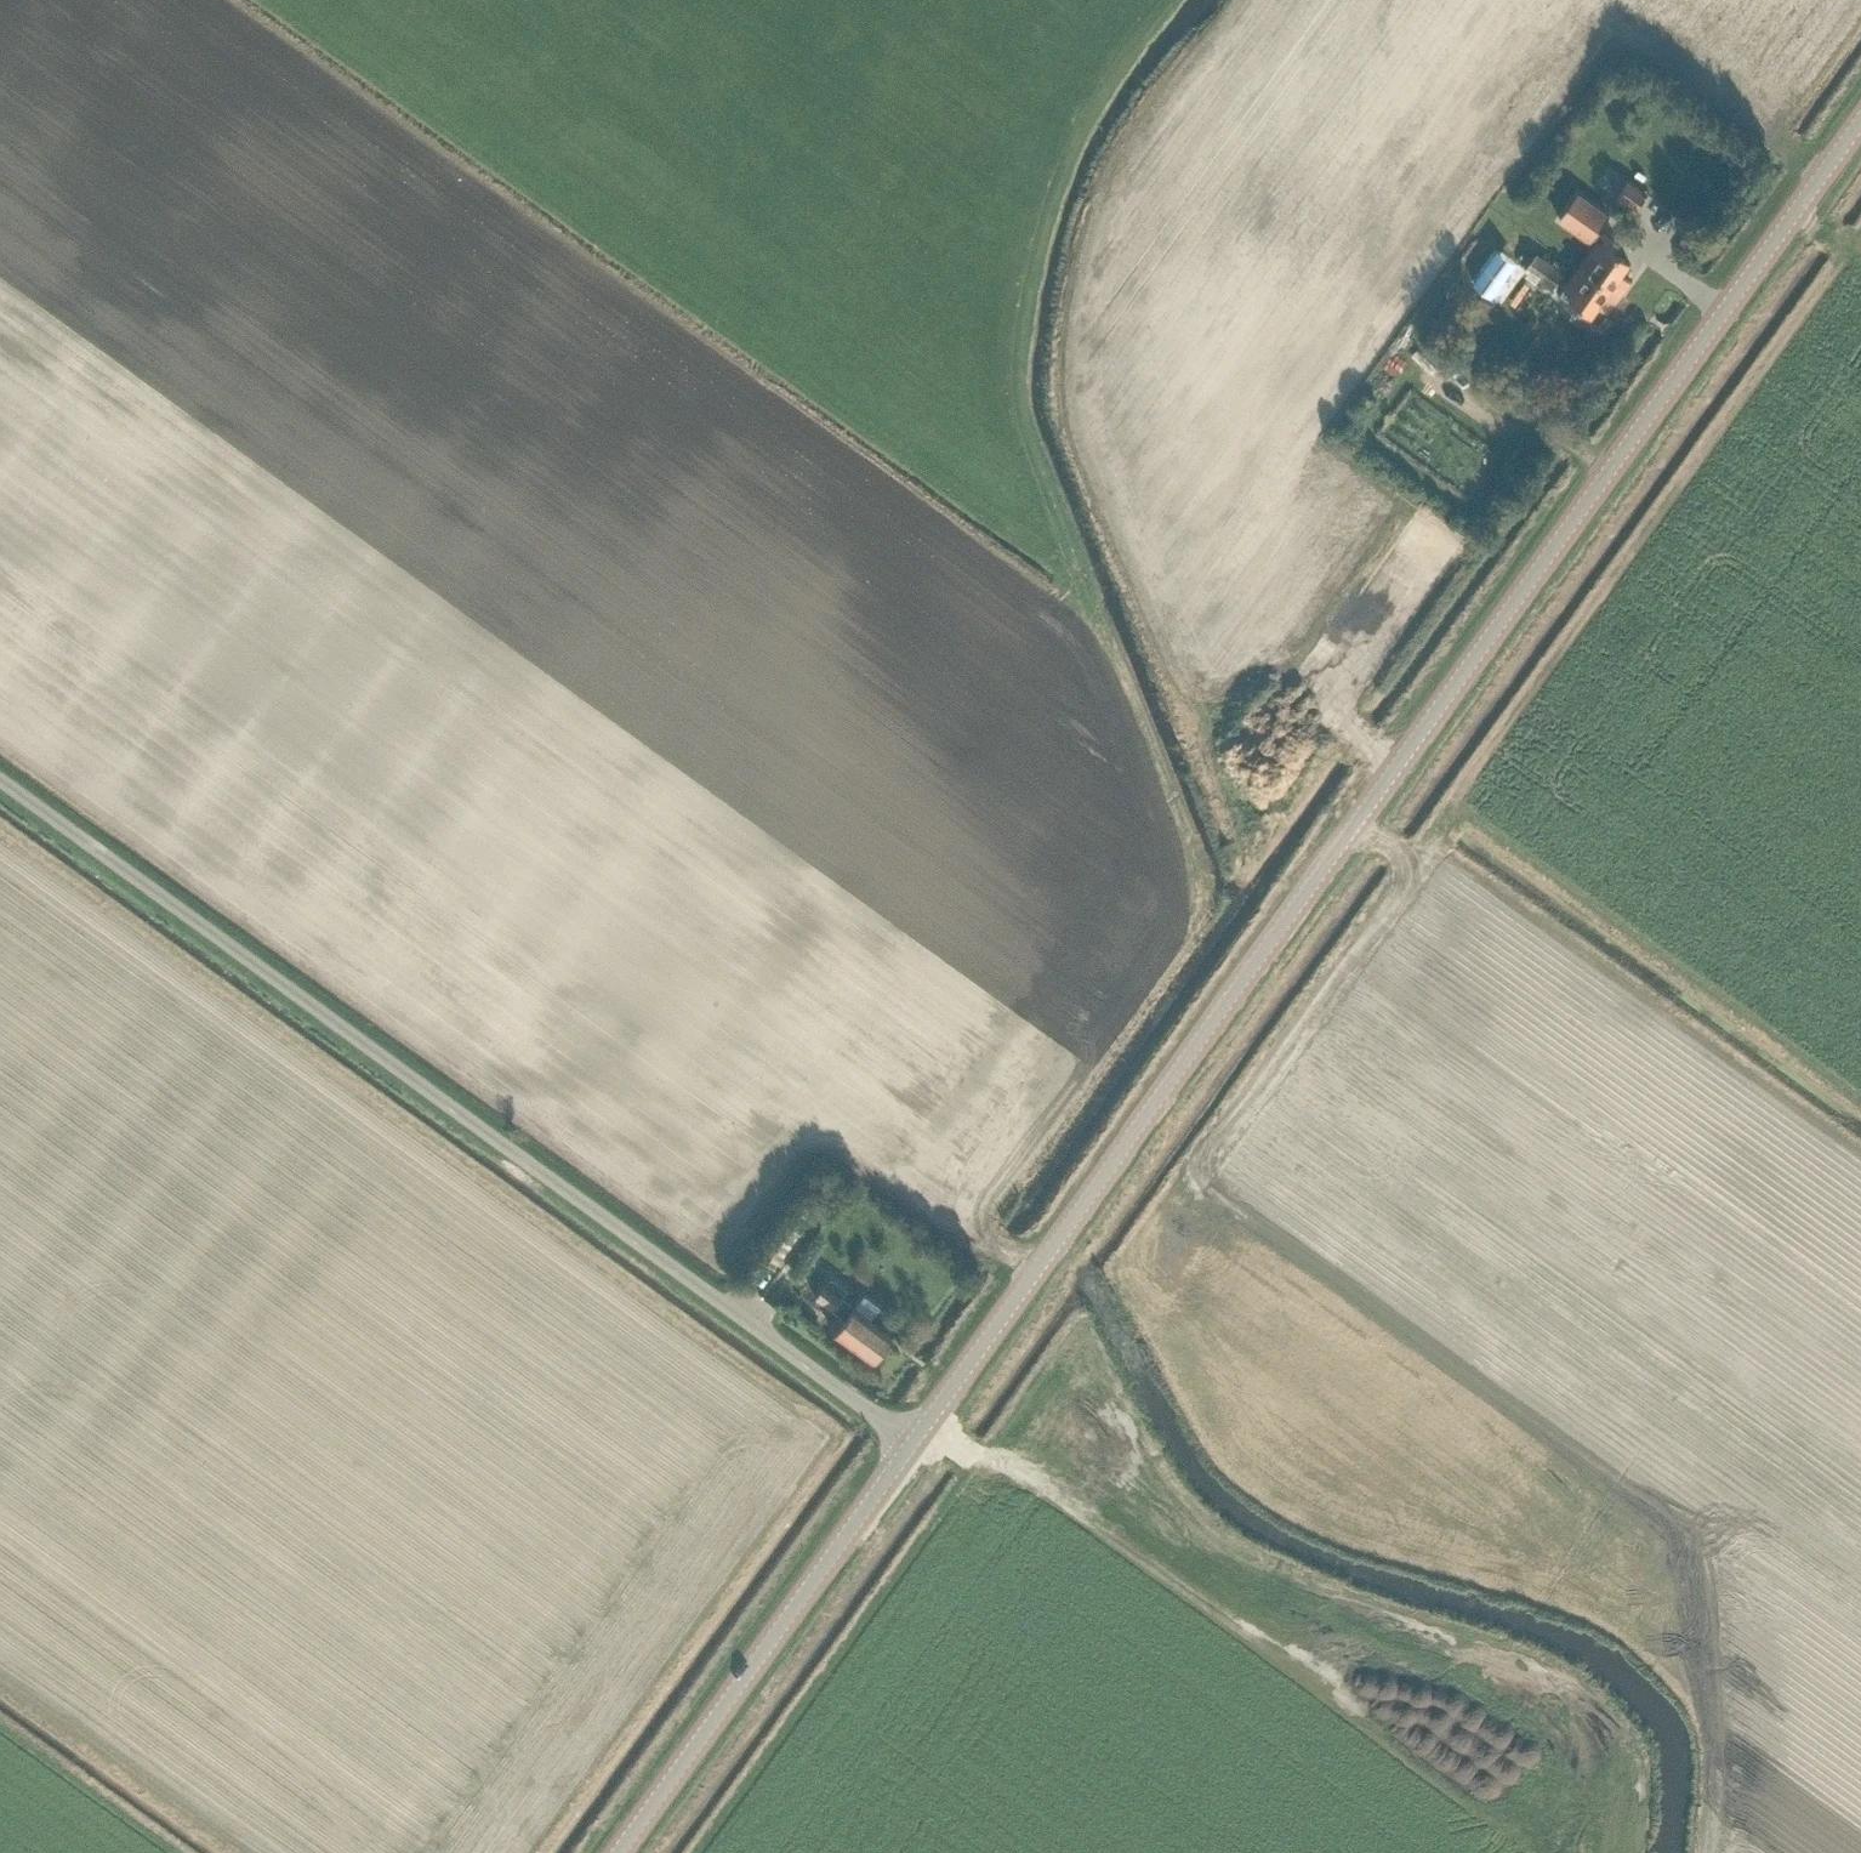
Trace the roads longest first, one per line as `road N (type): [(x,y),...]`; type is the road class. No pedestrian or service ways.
road 1 (tertiary): [(617,1852),(1406,731),(1860,100)]

